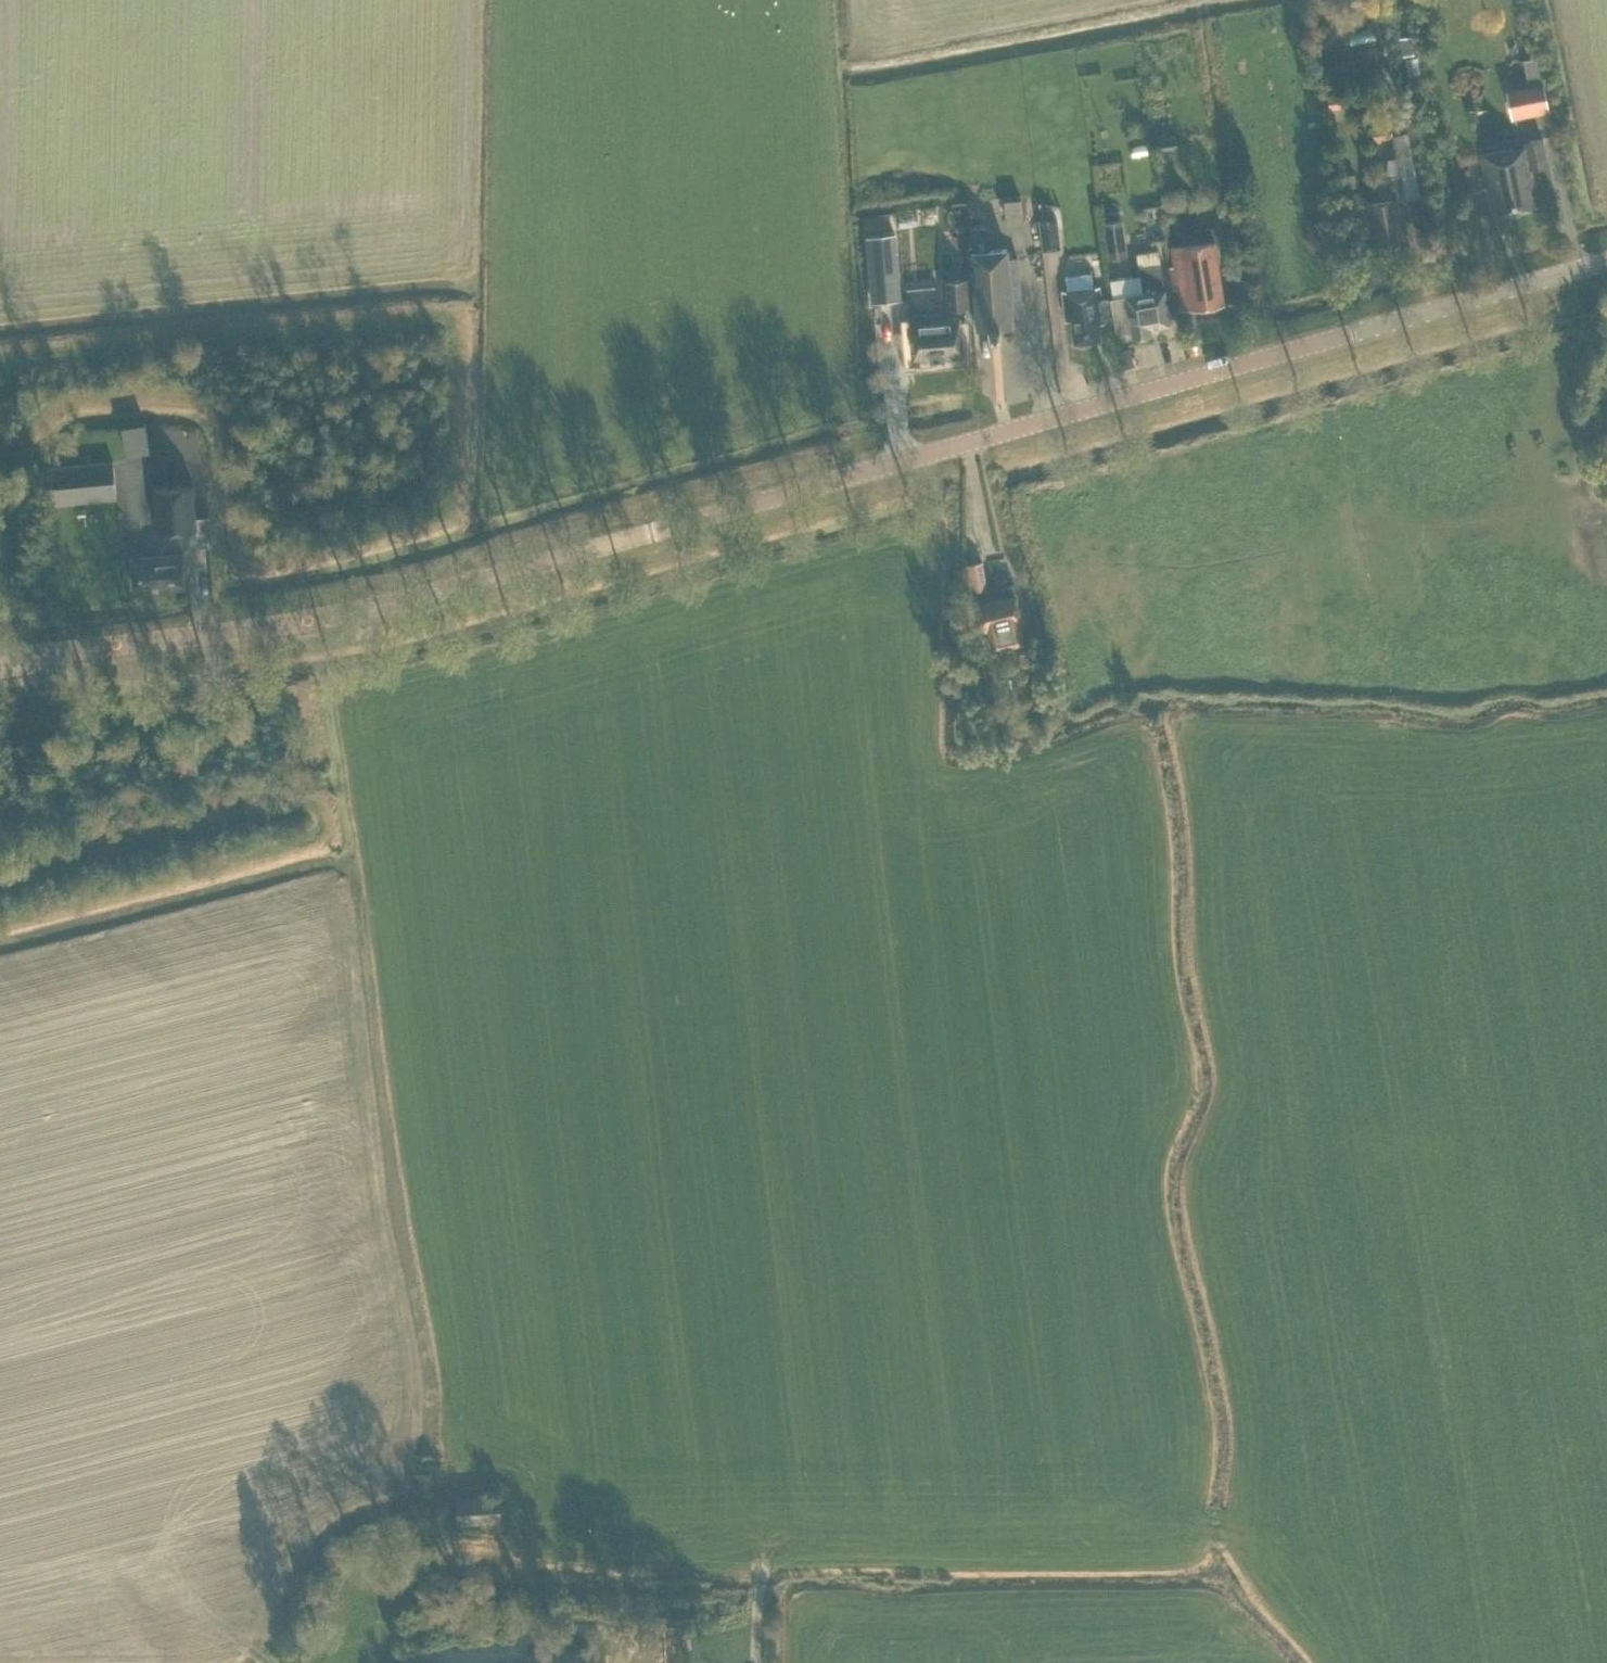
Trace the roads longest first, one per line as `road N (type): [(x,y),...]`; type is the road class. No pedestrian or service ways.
road 1 (tertiary): [(0,659),(202,636),(412,597),(1606,261)]

